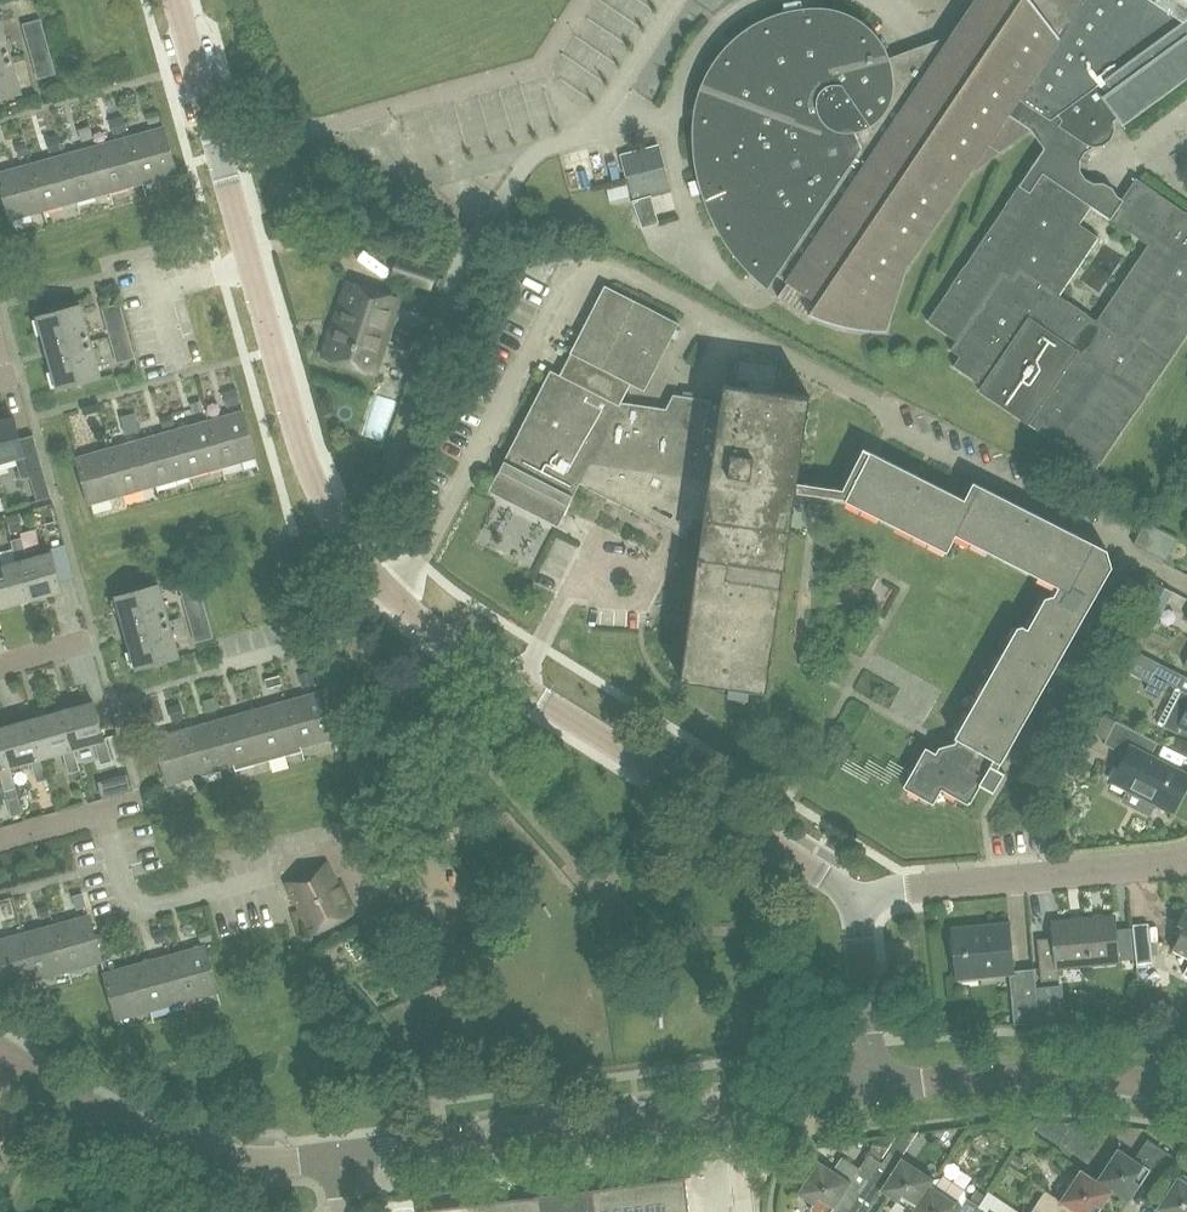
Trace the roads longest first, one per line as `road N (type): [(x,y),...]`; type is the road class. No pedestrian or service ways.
road 1 (unclassified): [(861,892),(519,687),(399,607),(359,559),(316,500),(285,414),(178,0)]
road 2 (tertiary): [(335,1157),(879,1087)]
road 3 (tertiary): [(0,1055),(145,1137),(228,1164),(335,1157)]
road 4 (residential): [(861,892),(1186,861)]
road 5 (tertiary): [(1186,1090),(1085,1077),(879,1087)]
road 6 (unclassified): [(879,1087),(861,892)]
road 7 (residential): [(0,842),(126,807)]

